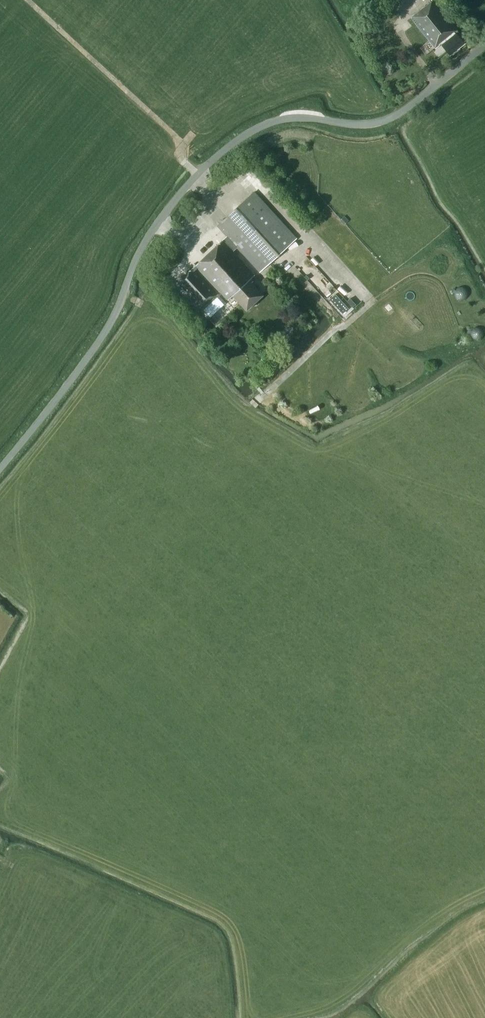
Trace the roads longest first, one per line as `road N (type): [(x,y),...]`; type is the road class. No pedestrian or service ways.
road 1 (unclassified): [(0,468),(110,323),(158,222),(234,143),(292,116),(388,121),(484,47)]

